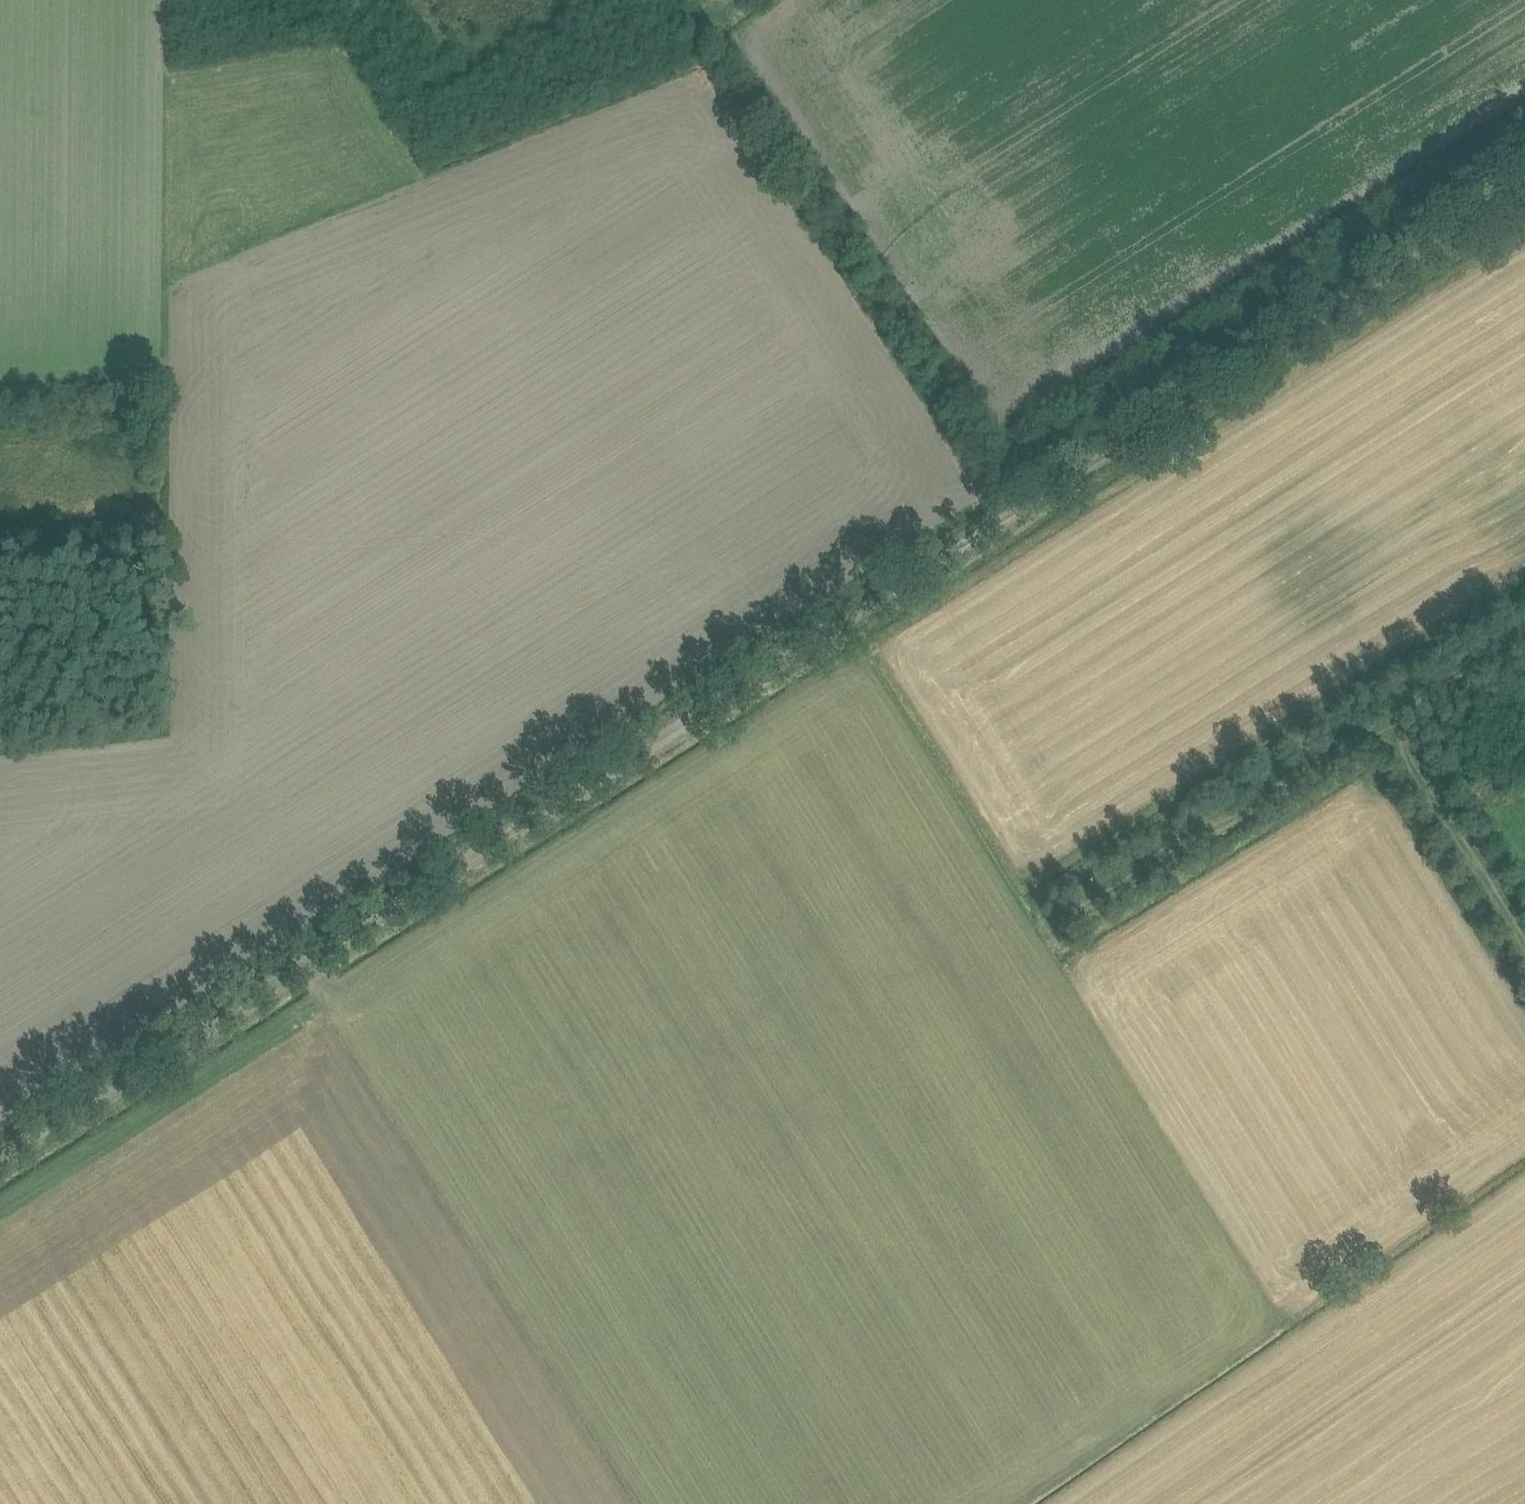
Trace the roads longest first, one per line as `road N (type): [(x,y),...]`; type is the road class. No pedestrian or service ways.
road 1 (track): [(0,1164),(1524,197)]

